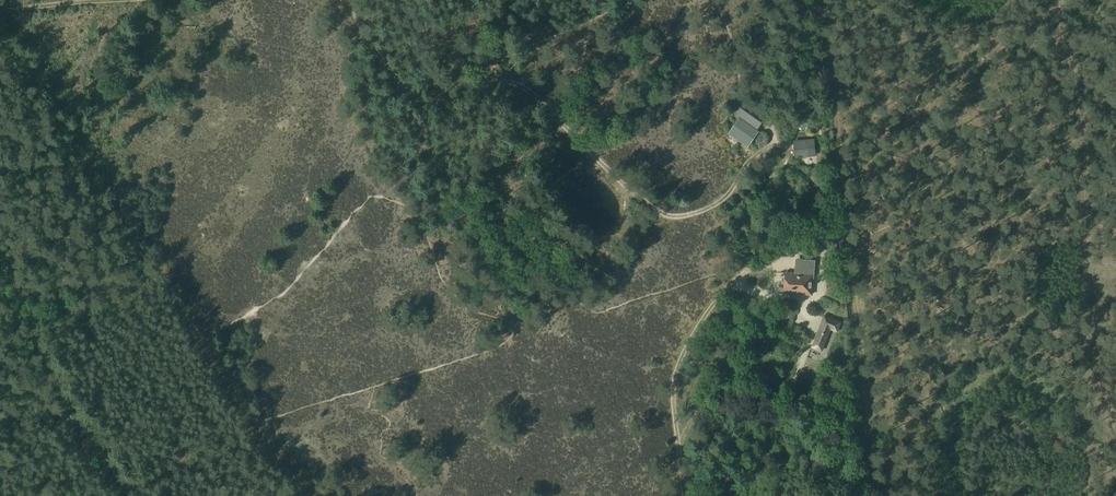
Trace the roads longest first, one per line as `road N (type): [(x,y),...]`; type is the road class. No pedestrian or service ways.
road 1 (track): [(354,0),(375,53),(411,92),(441,100),(492,81),(522,86),(663,214),(719,203),(742,165),(764,149)]
road 2 (track): [(683,495),(675,366),(738,266)]

